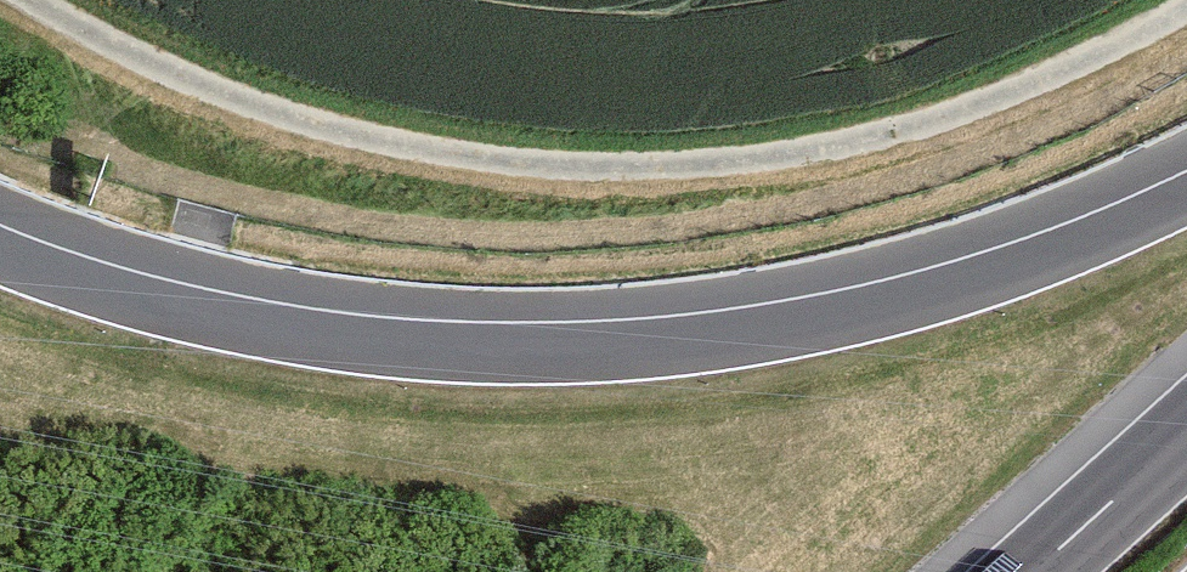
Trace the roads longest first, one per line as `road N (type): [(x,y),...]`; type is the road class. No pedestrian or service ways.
road 1 (motorway): [(1186,197),(1053,255),(871,311),(693,344),(602,351),(503,353),(292,334),(82,284),(0,254)]
road 2 (track): [(34,0),(183,77),(288,116),(436,151),(590,166),(758,159),(909,127),(1057,73),(1186,9)]
road 3 (motorway): [(1186,434),(1033,571)]

